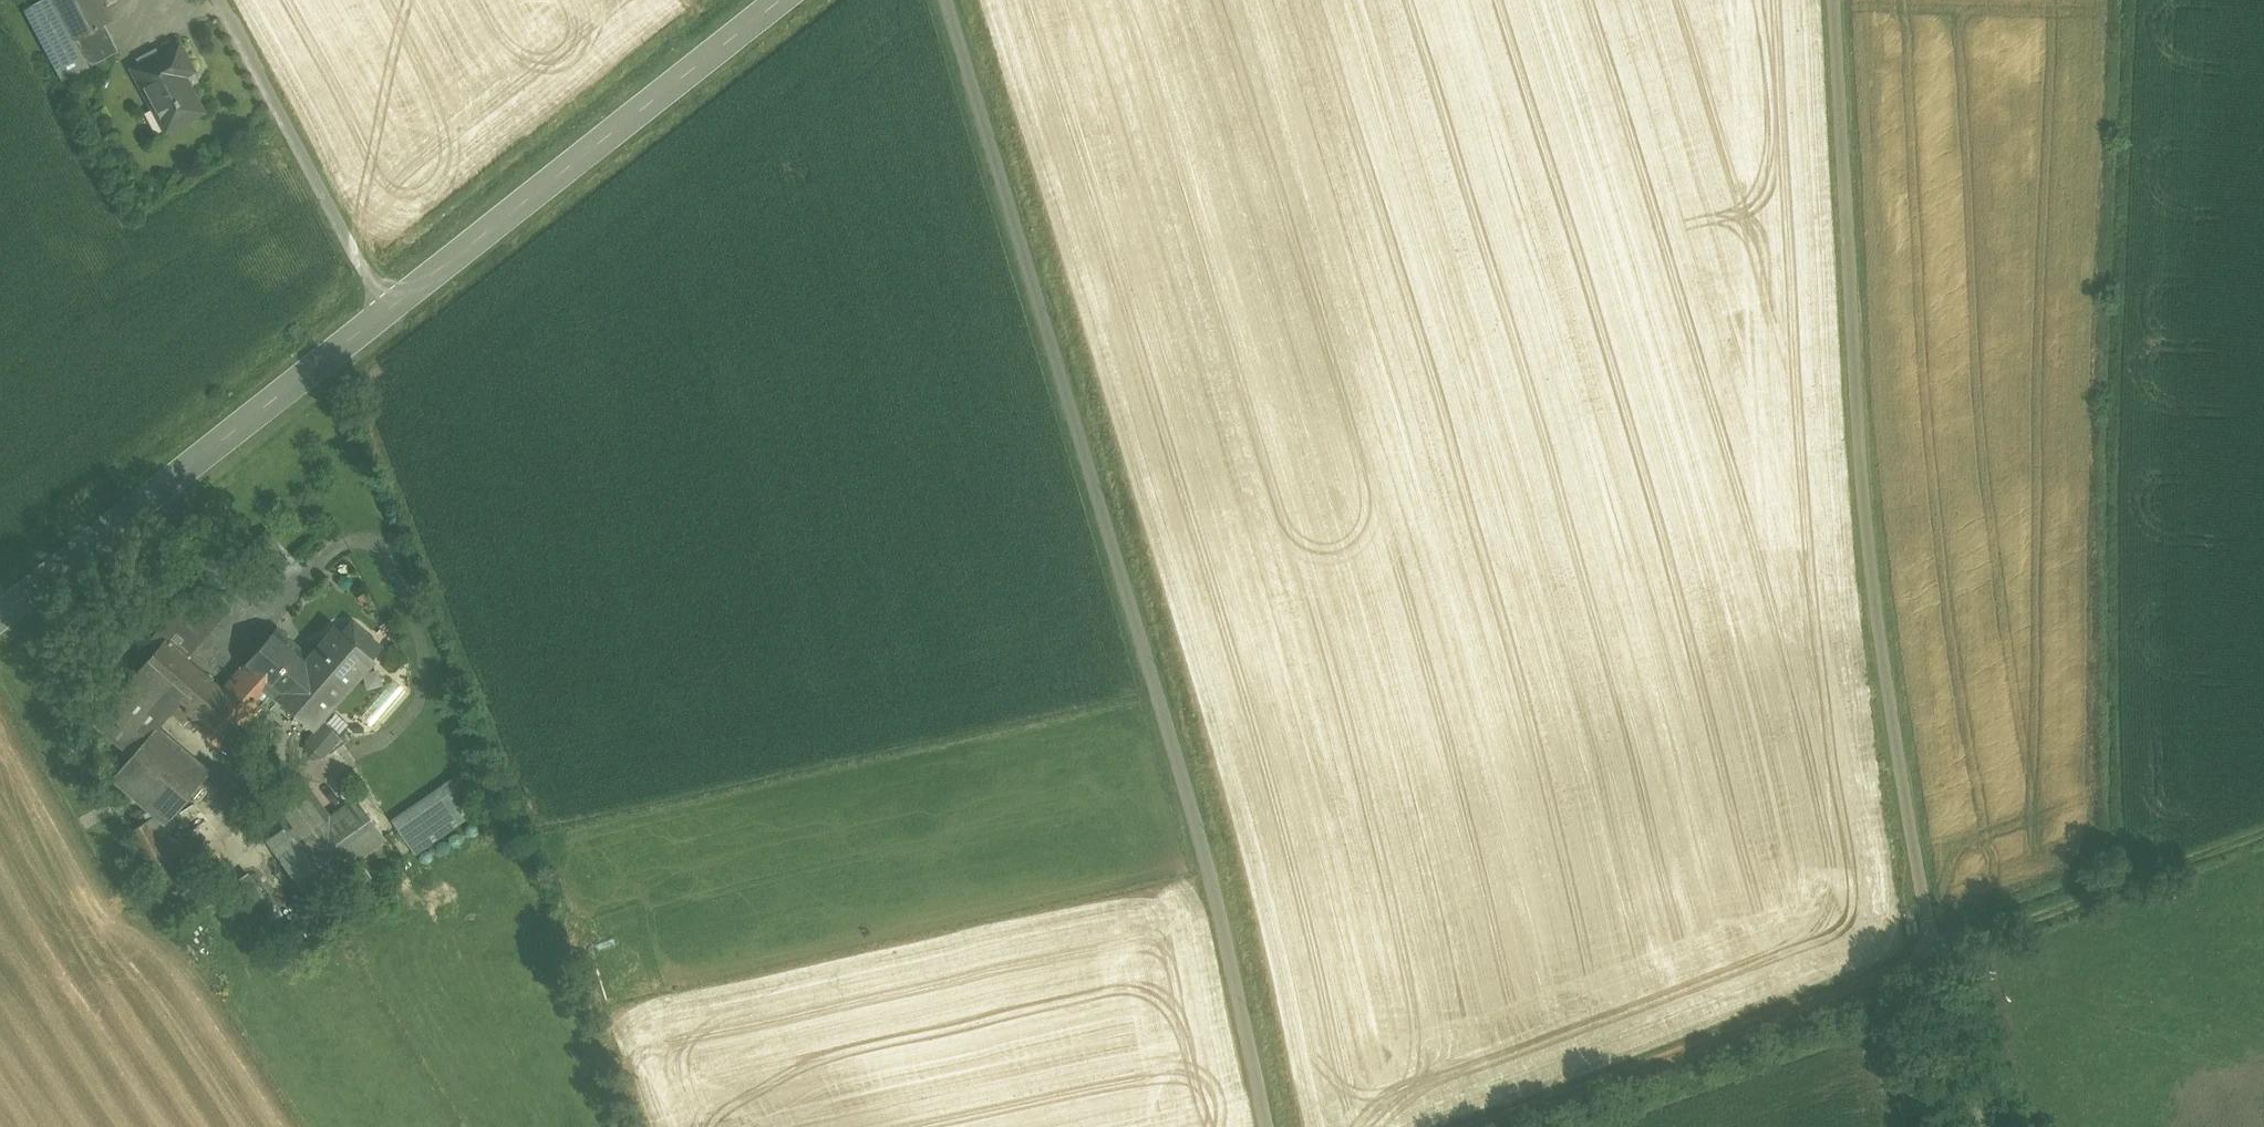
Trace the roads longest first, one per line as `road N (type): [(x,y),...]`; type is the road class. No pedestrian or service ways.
road 1 (unclassified): [(1268,1126),(1212,874),(947,0)]
road 2 (track): [(1985,1126),(1935,956),(1877,632),(1836,0)]
road 3 (tertiary): [(778,0),(0,616)]
road 4 (track): [(389,307),(218,0)]

